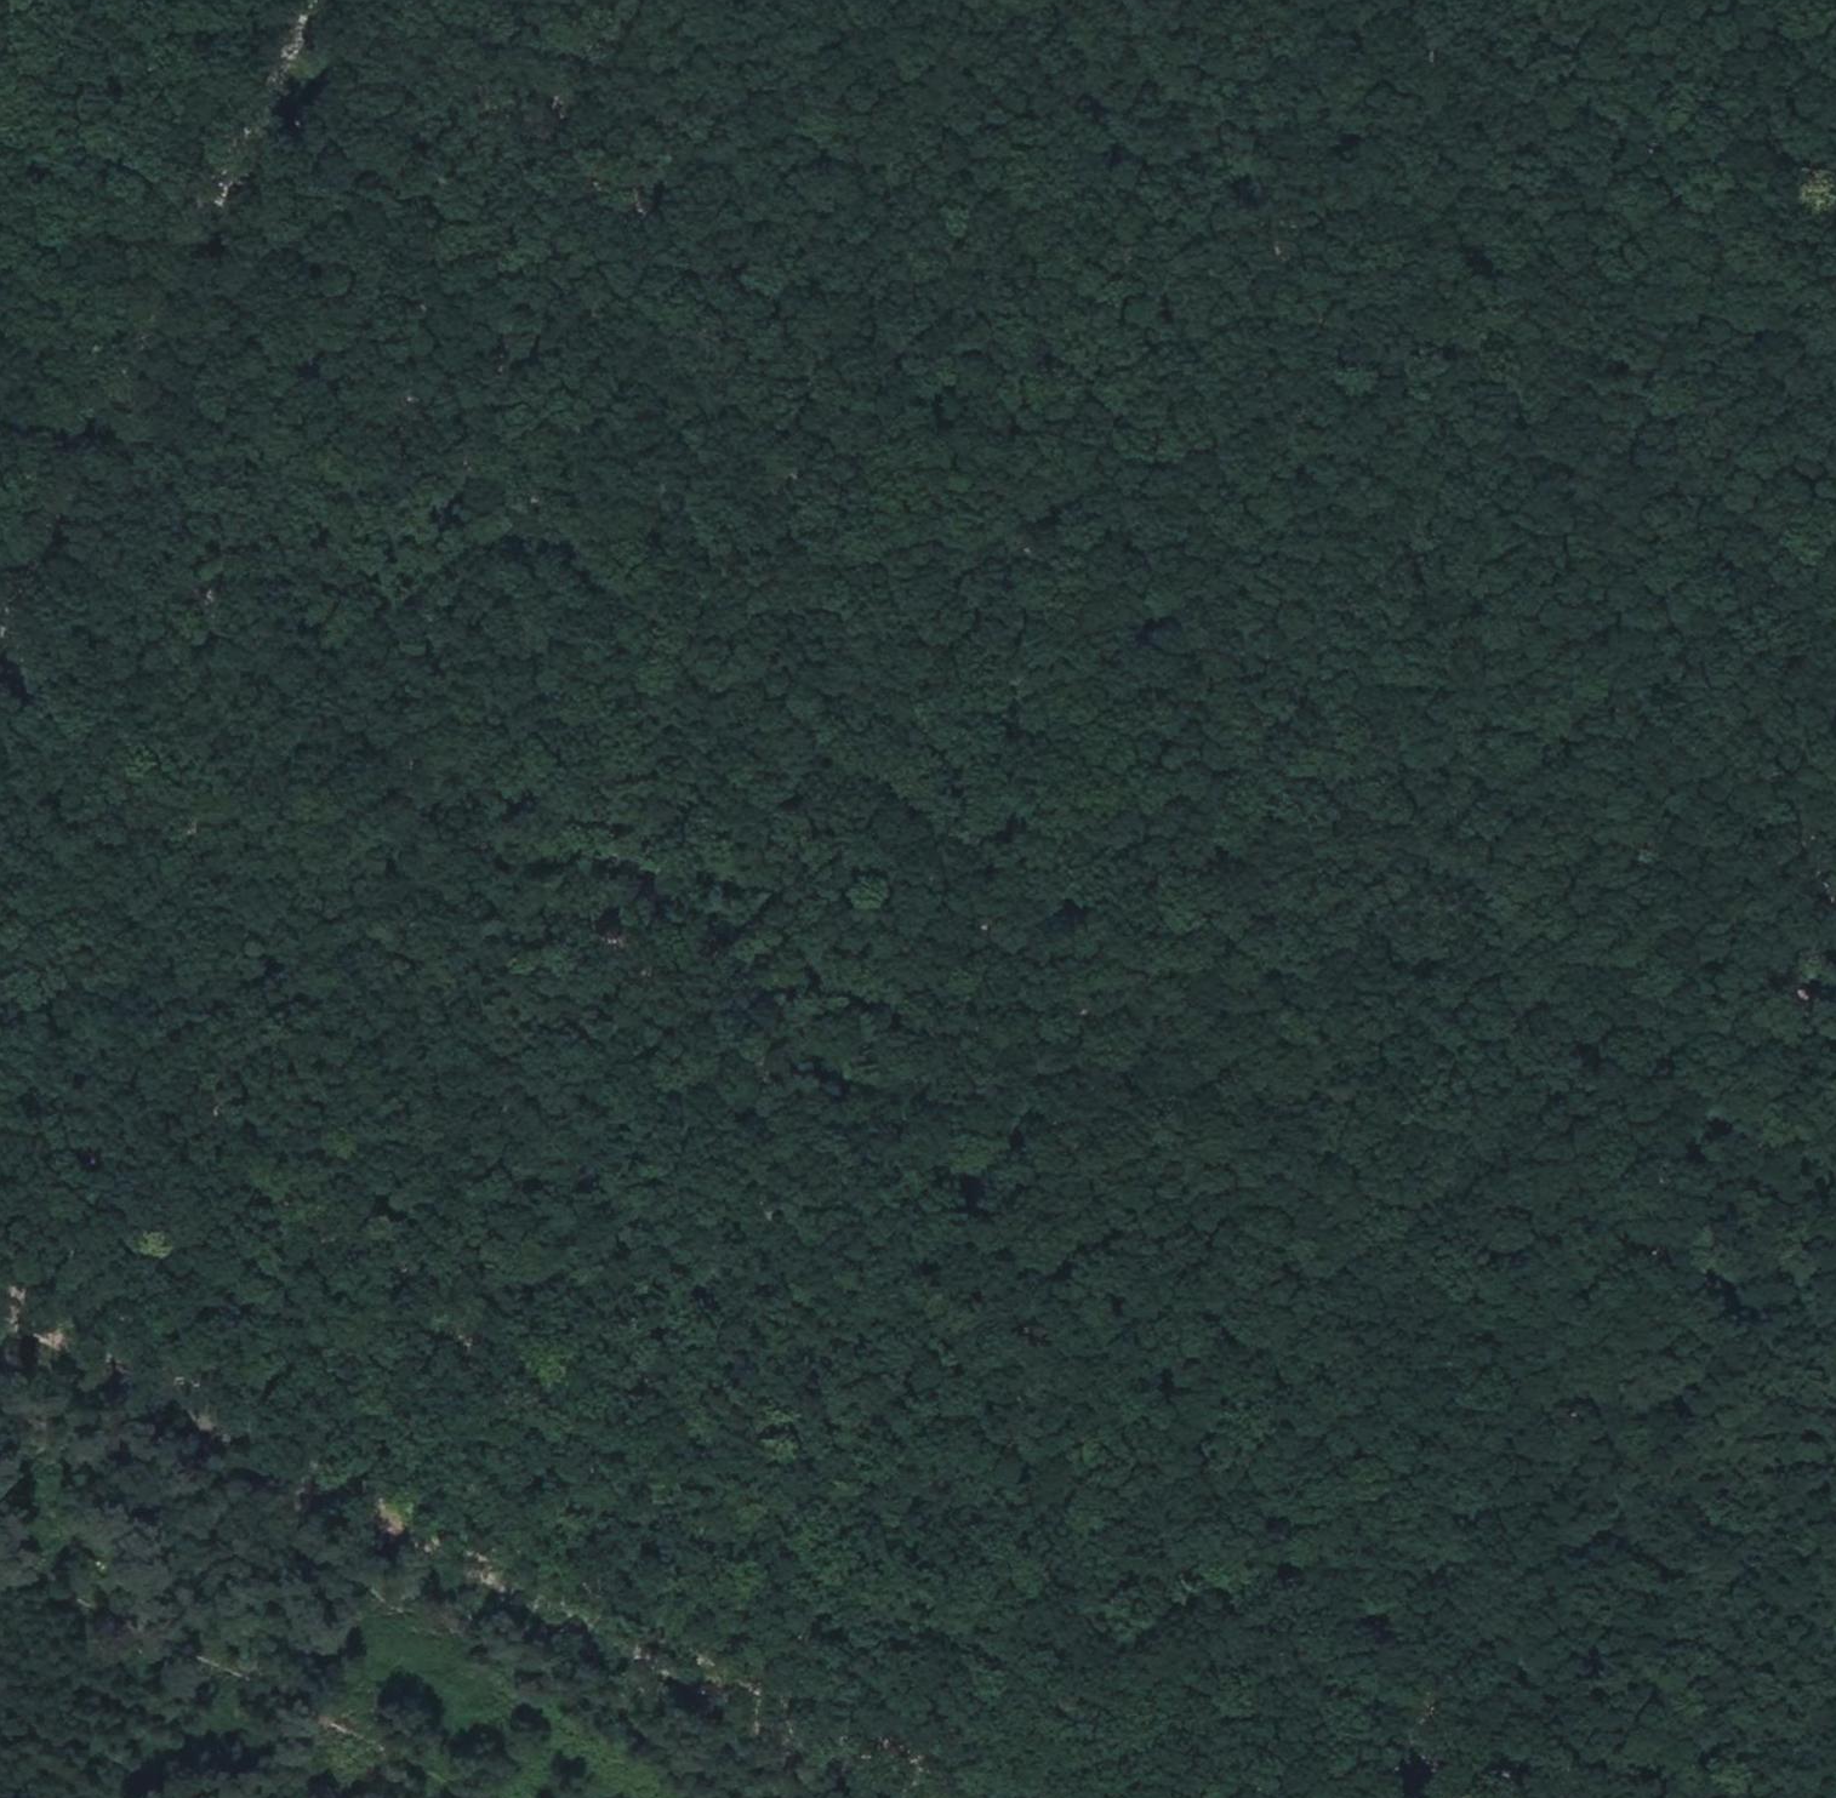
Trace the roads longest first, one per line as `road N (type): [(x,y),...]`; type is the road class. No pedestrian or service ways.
road 1 (track): [(0,633),(324,0)]
road 2 (track): [(493,1797),(111,1616),(0,1536)]

